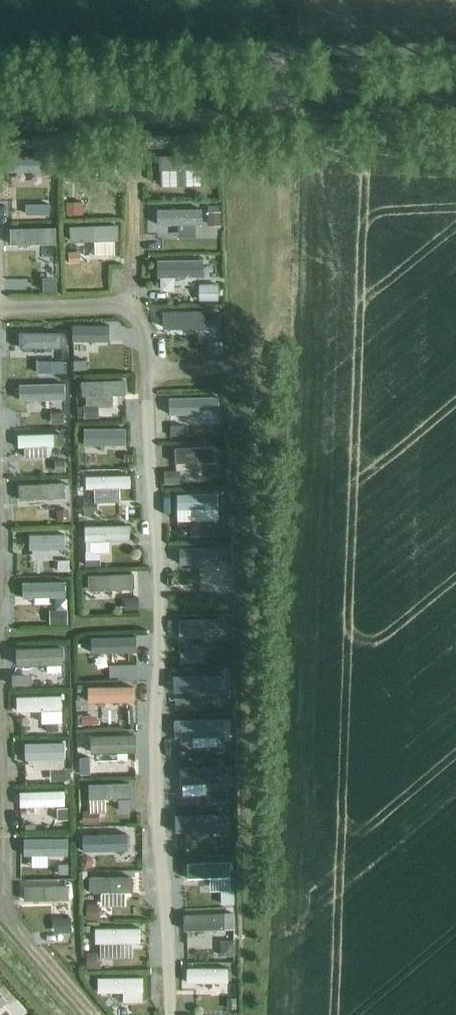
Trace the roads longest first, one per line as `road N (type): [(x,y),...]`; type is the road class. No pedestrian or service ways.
road 1 (track): [(455,46),(0,57)]

